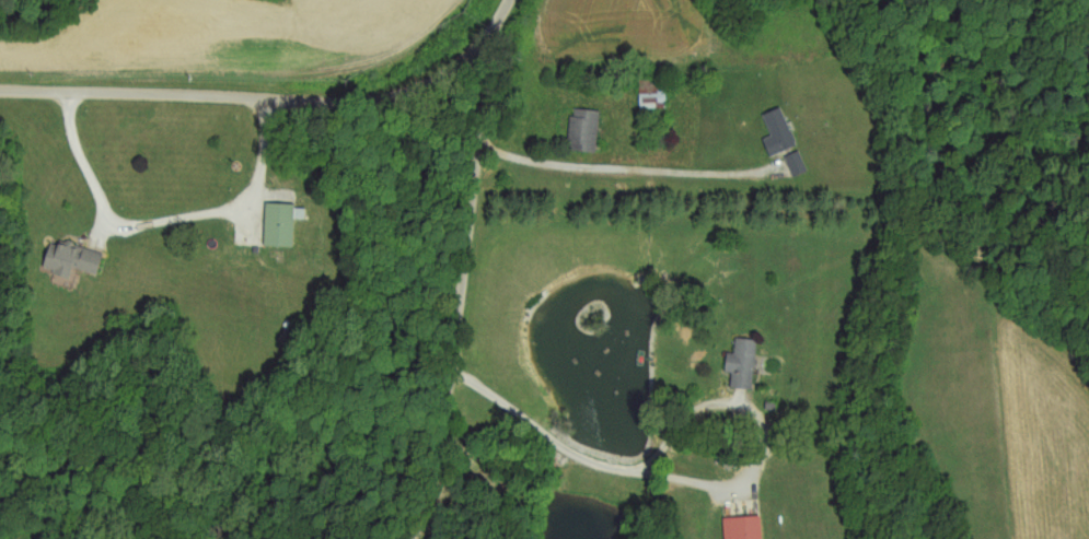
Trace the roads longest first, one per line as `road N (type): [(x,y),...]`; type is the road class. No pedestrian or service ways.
road 1 (residential): [(508,0),(484,57),(442,450),(408,538)]
road 2 (residential): [(0,91),(349,103),(404,94),(484,57)]

